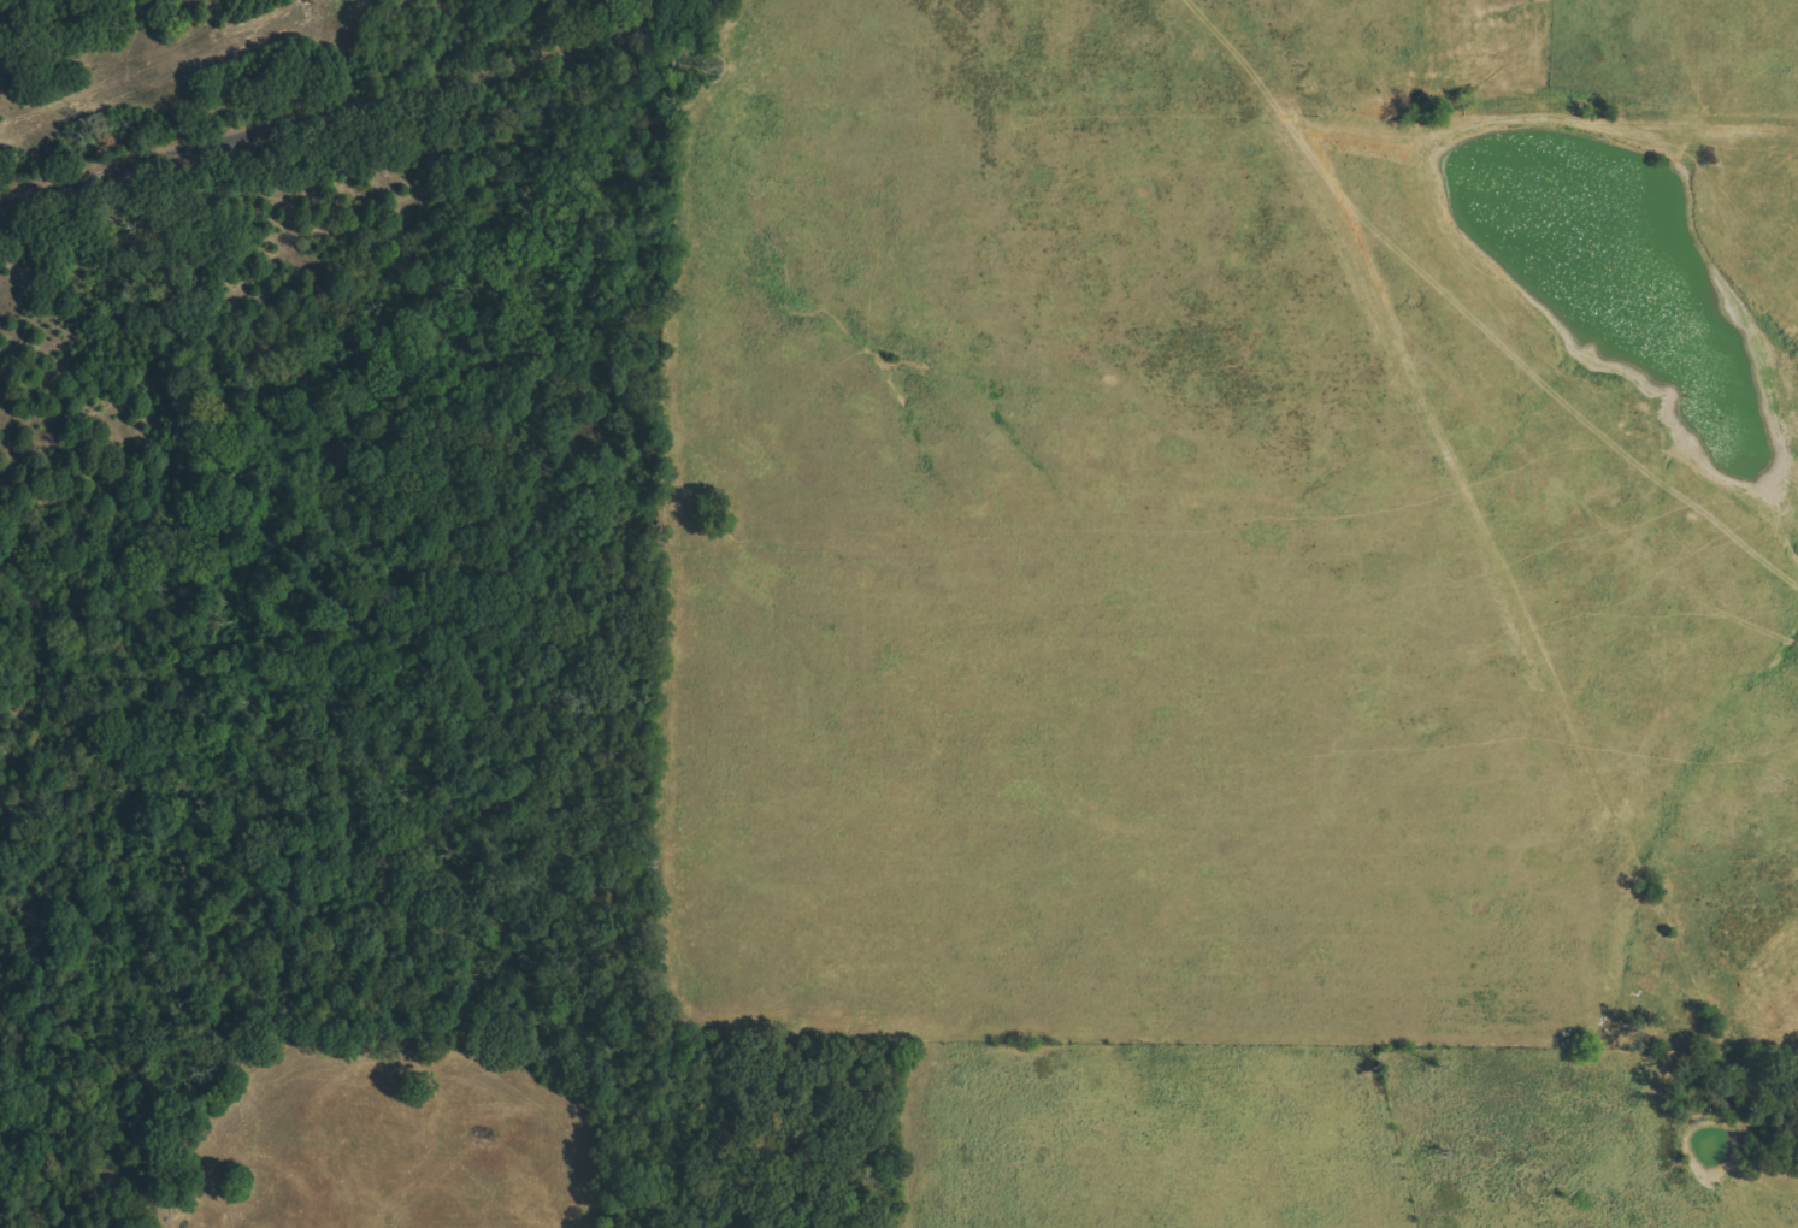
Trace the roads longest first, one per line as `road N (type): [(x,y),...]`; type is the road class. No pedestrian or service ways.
road 1 (residential): [(670,12),(0,206)]
road 2 (track): [(1239,0),(1299,118)]

